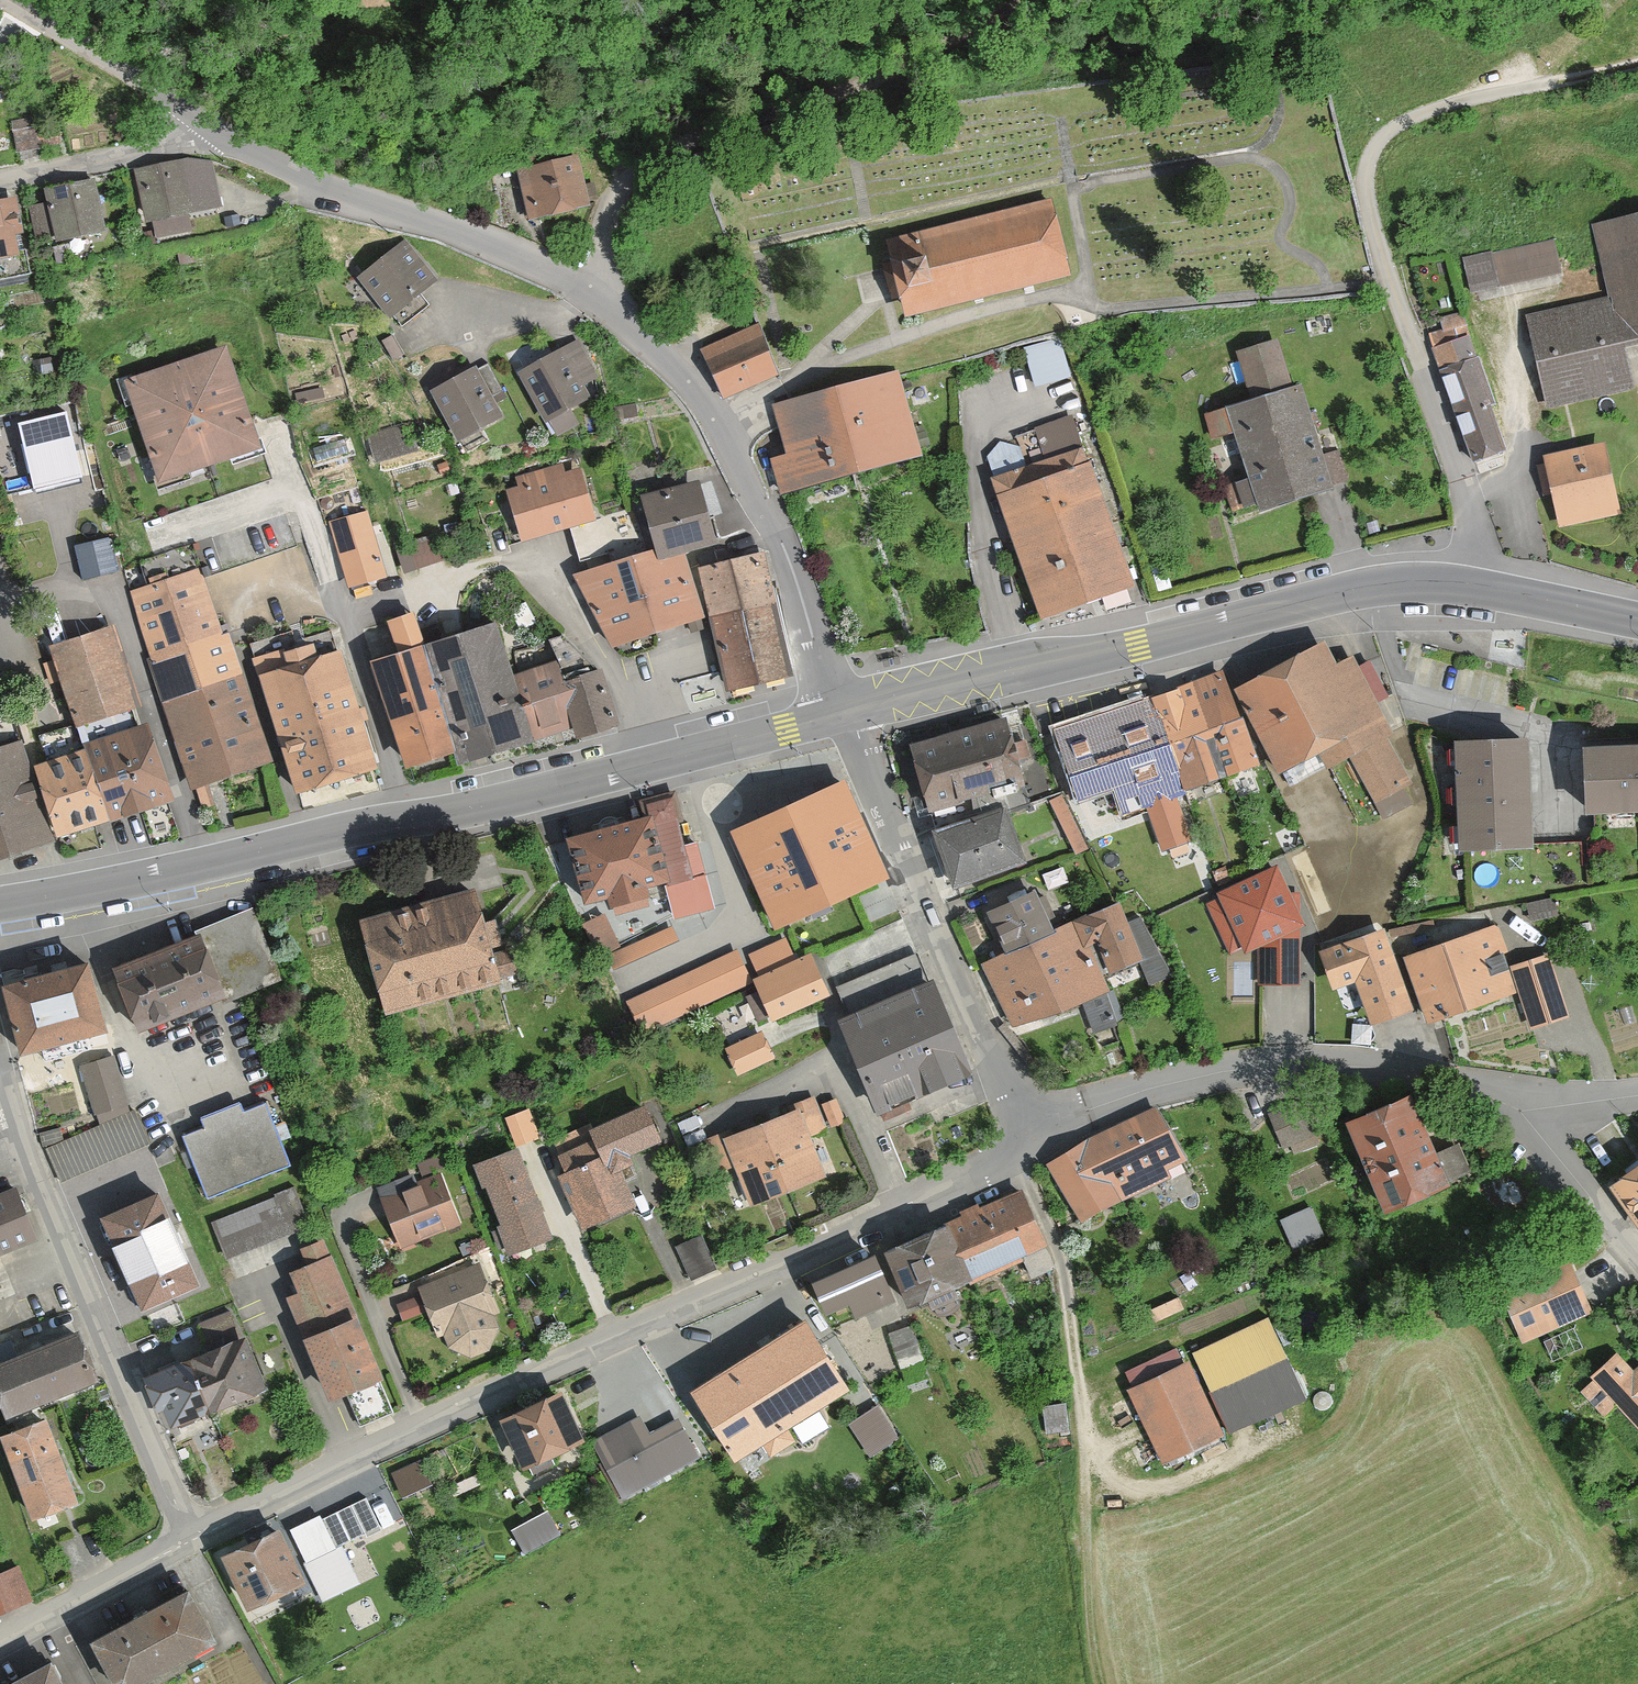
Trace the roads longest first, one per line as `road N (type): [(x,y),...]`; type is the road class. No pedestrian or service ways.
road 1 (residential): [(0,1644),(188,1538),(1040,1138)]
road 2 (residential): [(842,713),(759,505),(684,383),(637,333),(531,264),(322,196),(191,130)]
road 3 (secondary): [(0,905),(445,814),(842,713)]
road 4 (secondary): [(842,713),(1357,590),(1431,584),(1637,621)]
road 5 (residential): [(1040,1138),(1083,1112),(1234,1068),(1285,1063),(1341,1064),(1546,1104)]
road 6 (residential): [(1040,1138),(995,1072),(842,713)]
road 7 (track): [(694,145),(836,97),(1031,0)]
road 8 (residential): [(191,130),(0,3)]
road 9 (residential): [(0,186),(130,160),(191,130)]
road 10 (residential): [(1546,1104),(1564,1157),(1637,1242)]
road 11 (track): [(1087,1538),(1100,1683)]

